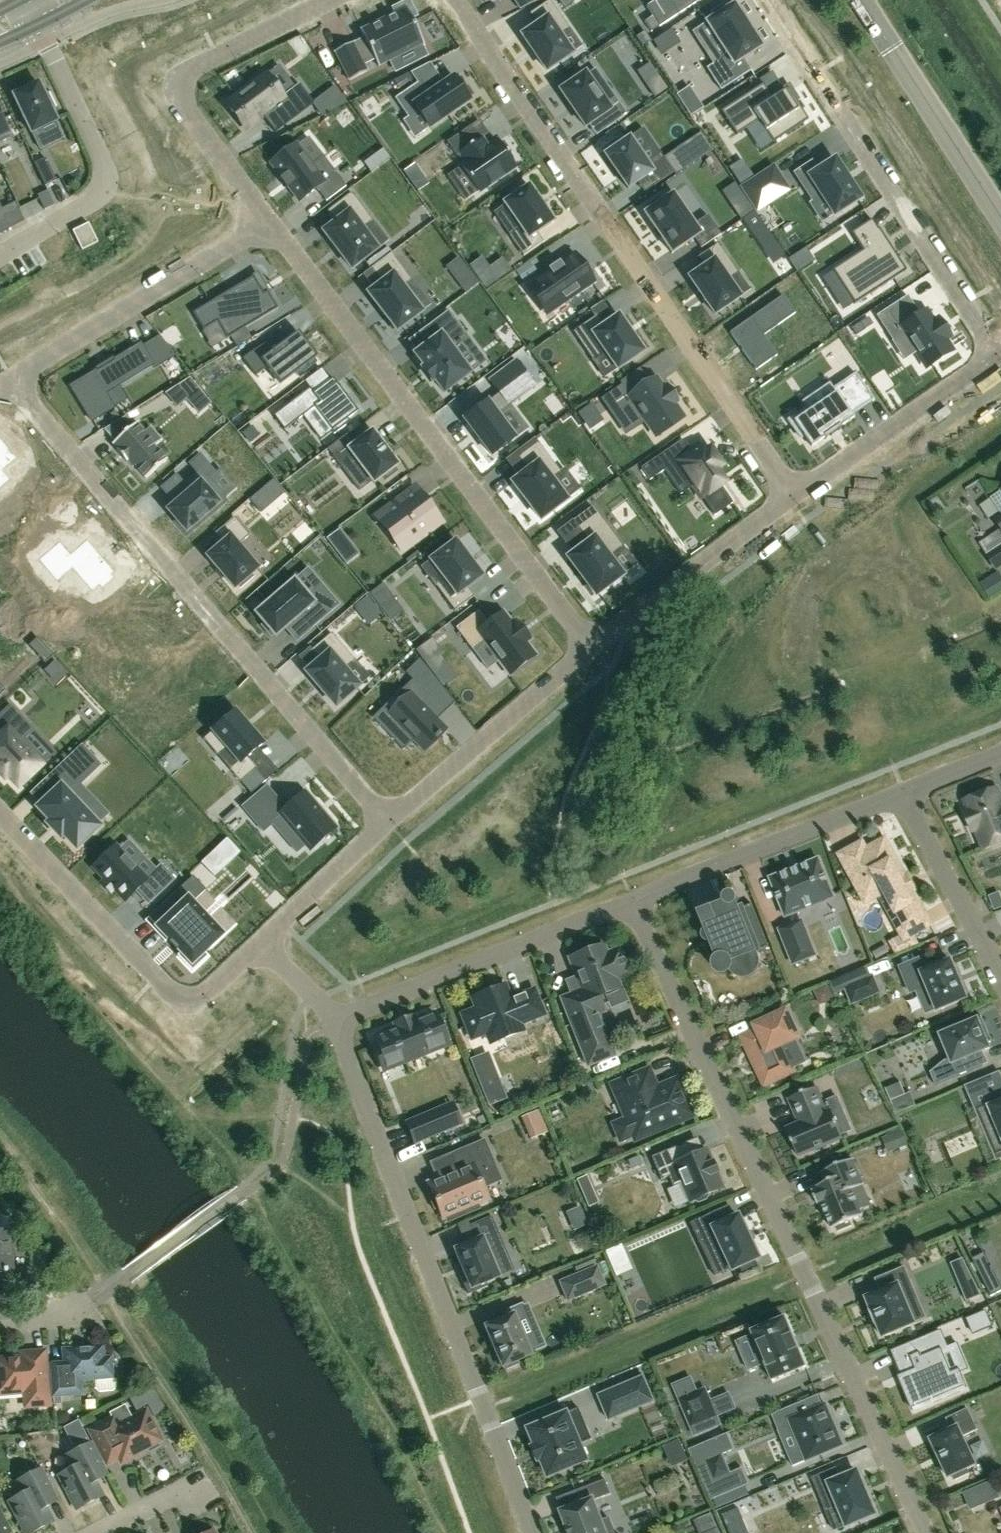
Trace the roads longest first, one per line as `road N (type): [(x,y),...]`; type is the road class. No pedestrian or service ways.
road 1 (residential): [(925,1532),(635,905)]
road 2 (residential): [(798,491),(456,0)]
road 3 (residential): [(16,375),(30,403),(389,824)]
road 4 (residential): [(341,1020),(333,1023),(534,1532)]
road 5 (residential): [(272,219),(593,639)]
road 6 (residential): [(995,354),(767,0)]
road 7 (residential): [(258,942),(202,994),(180,997),(0,810)]
road 8 (residential): [(332,0),(202,63),(182,82),(184,103),(272,219)]
road 9 (residential): [(635,905),(341,1020)]
road 10 (residential): [(39,25),(108,180),(100,194),(0,255)]
road 11 (residential): [(16,375),(272,219)]
road 12 (residential): [(905,797),(635,905)]
road 13 (residential): [(593,639),(389,824)]
road 14 (residential): [(798,491),(593,639)]
road 15 (residential): [(995,354),(798,491)]
road 16 (residential): [(1000,215),(881,29)]
road 17 (residential): [(905,797),(1000,973)]
road 18 (residential): [(389,824),(258,942)]
road 19 (residential): [(95,1532),(232,1461)]

